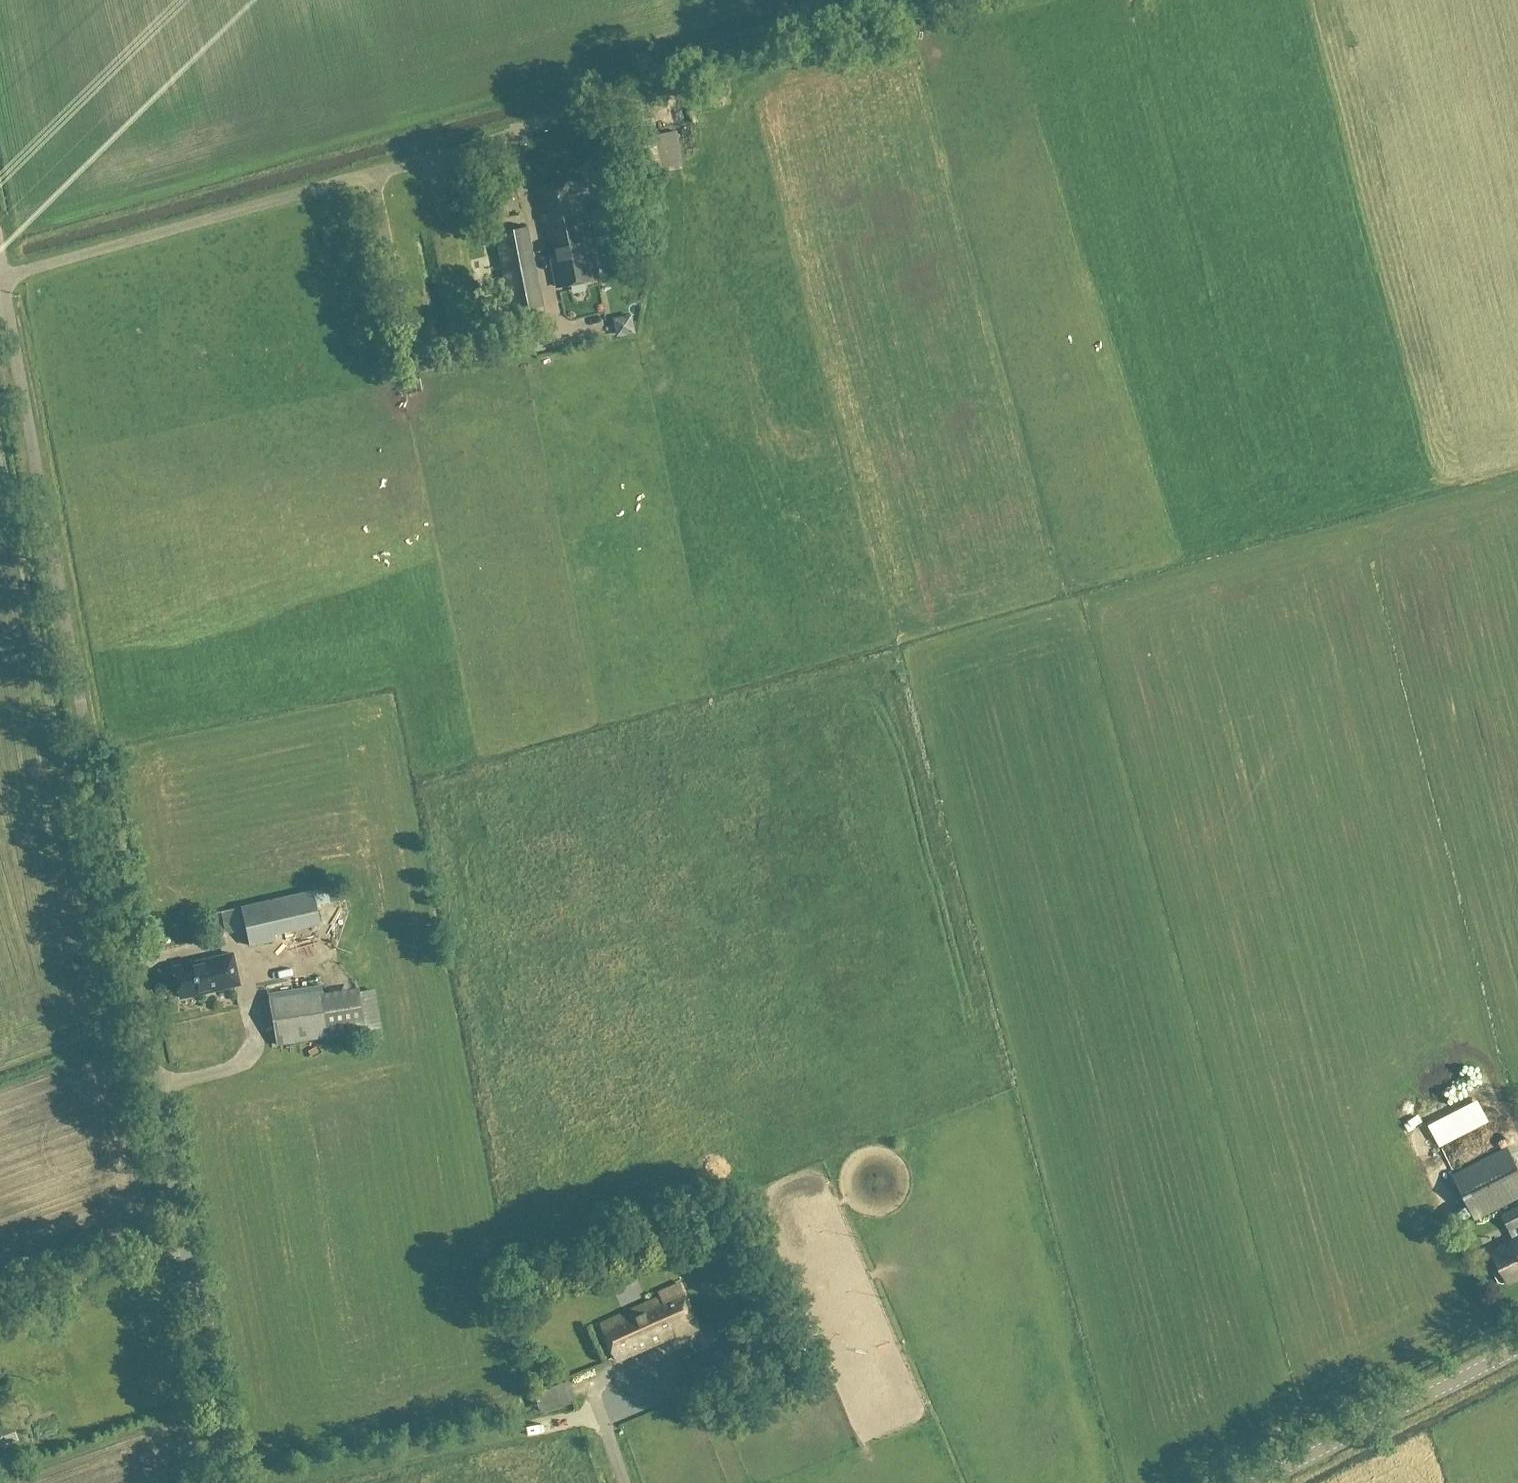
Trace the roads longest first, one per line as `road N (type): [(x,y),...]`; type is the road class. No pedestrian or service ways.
road 1 (unclassified): [(228,1482),(1,280)]
road 2 (unclassified): [(1260,1482),(1517,1350)]

